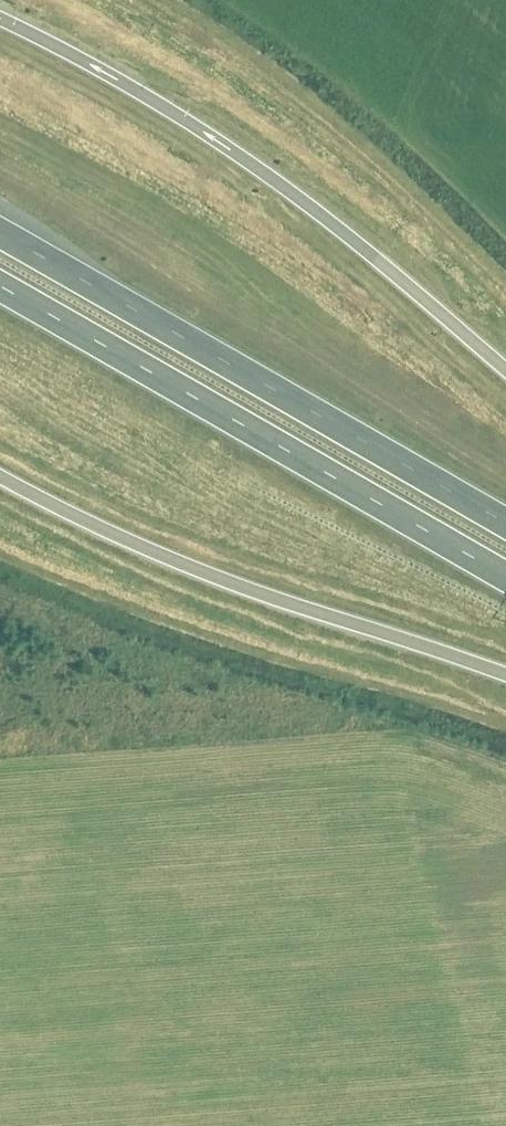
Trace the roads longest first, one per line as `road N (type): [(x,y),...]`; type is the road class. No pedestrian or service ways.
road 1 (trunk): [(505,366),(270,175),(165,104),(0,14)]
road 2 (trunk): [(0,285),(505,576)]
road 3 (trunk): [(505,521),(0,232)]
road 4 (trunk): [(0,474),(197,568),(505,673)]

